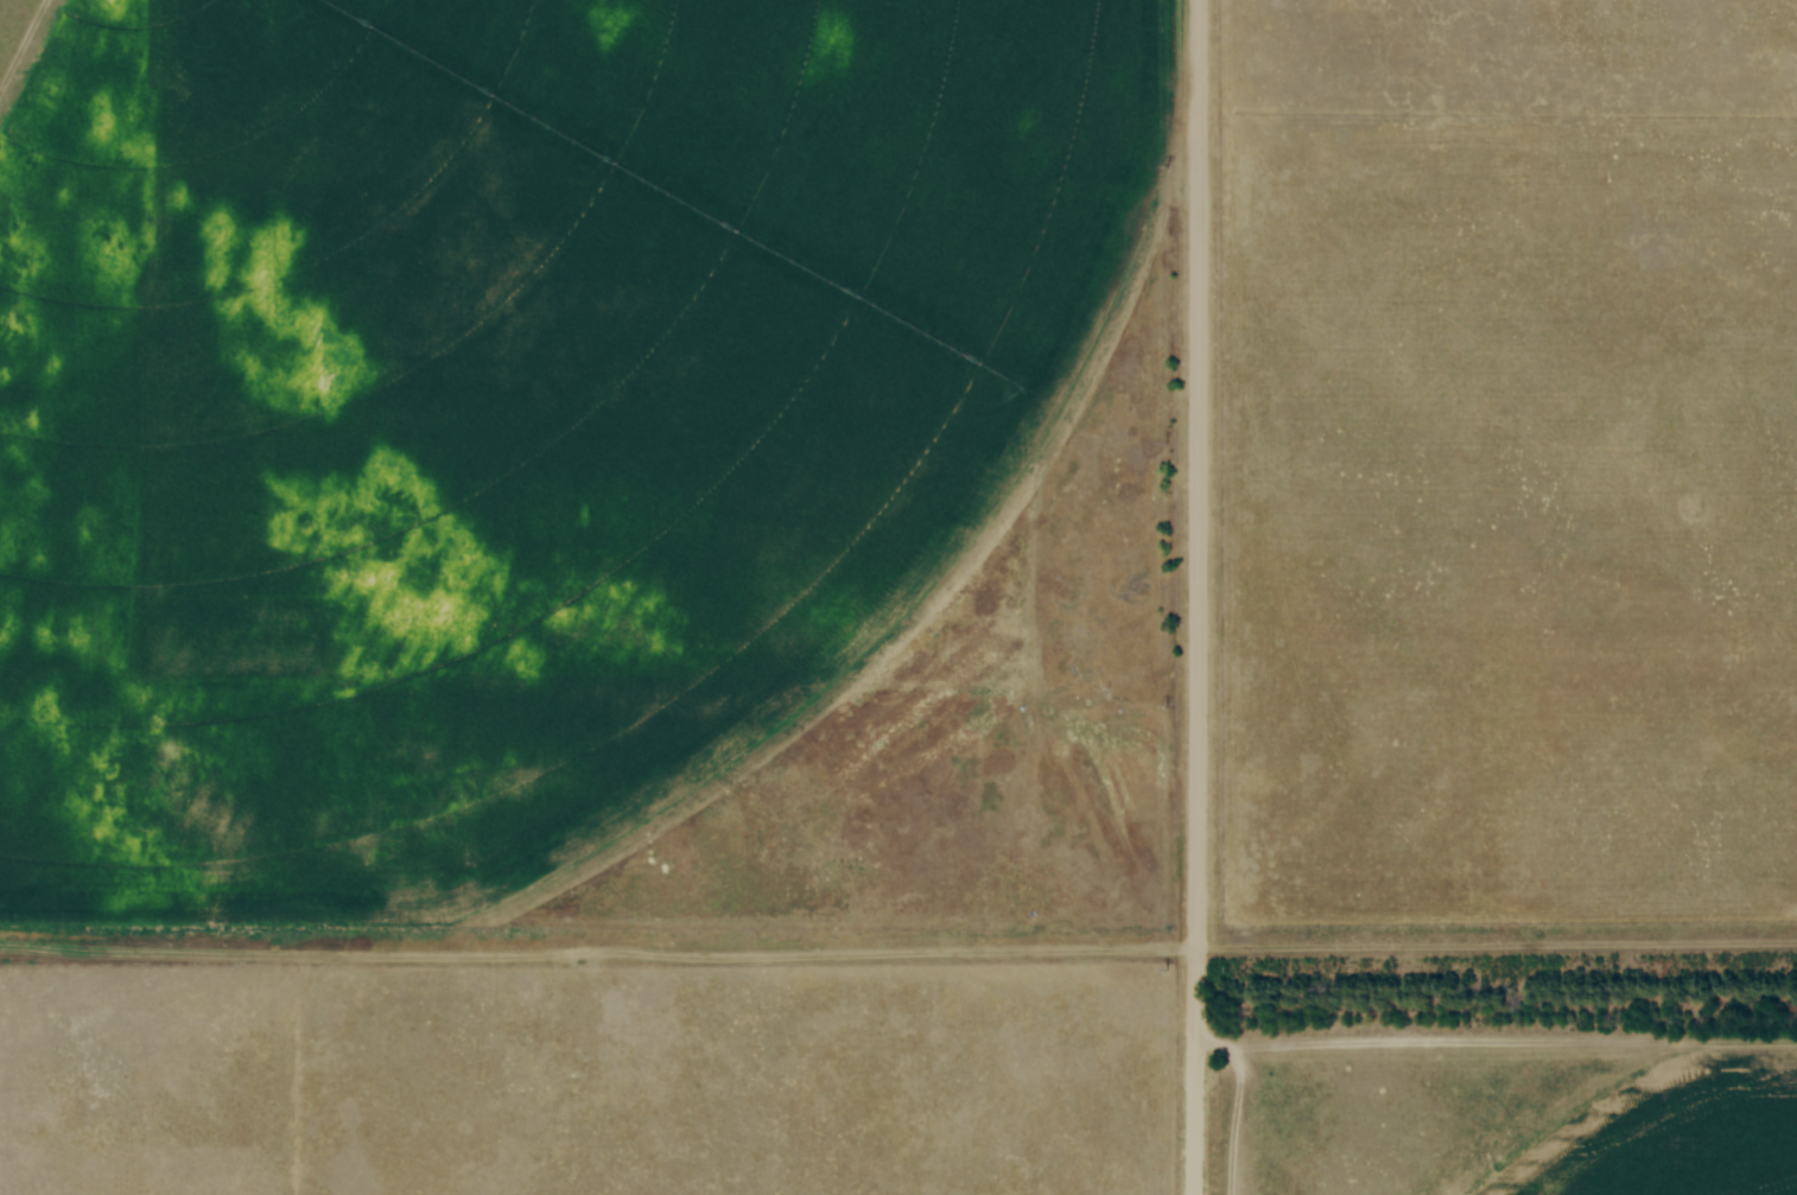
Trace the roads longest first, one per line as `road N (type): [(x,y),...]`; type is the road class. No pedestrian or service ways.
road 1 (residential): [(1197,1194),(1197,0)]

